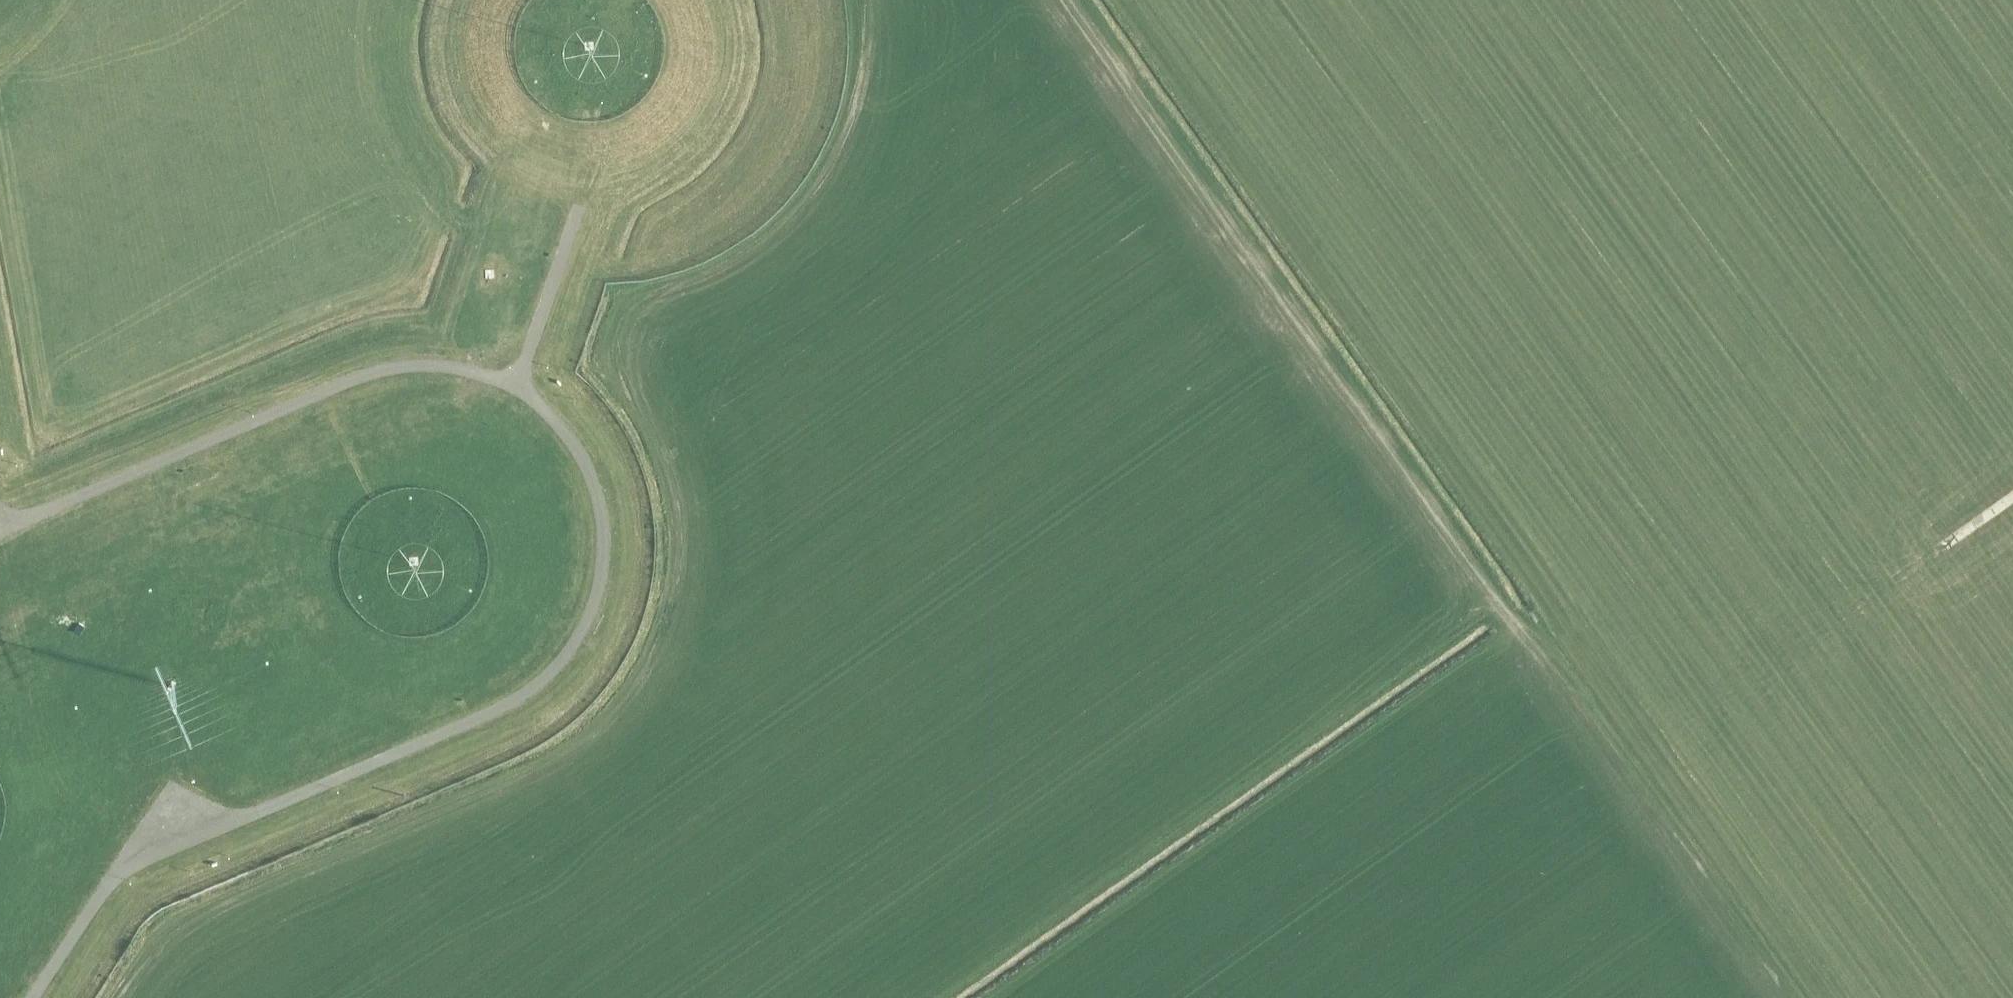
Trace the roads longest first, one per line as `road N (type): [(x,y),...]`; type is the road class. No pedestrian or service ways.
road 1 (track): [(1076,0),(1497,590)]

